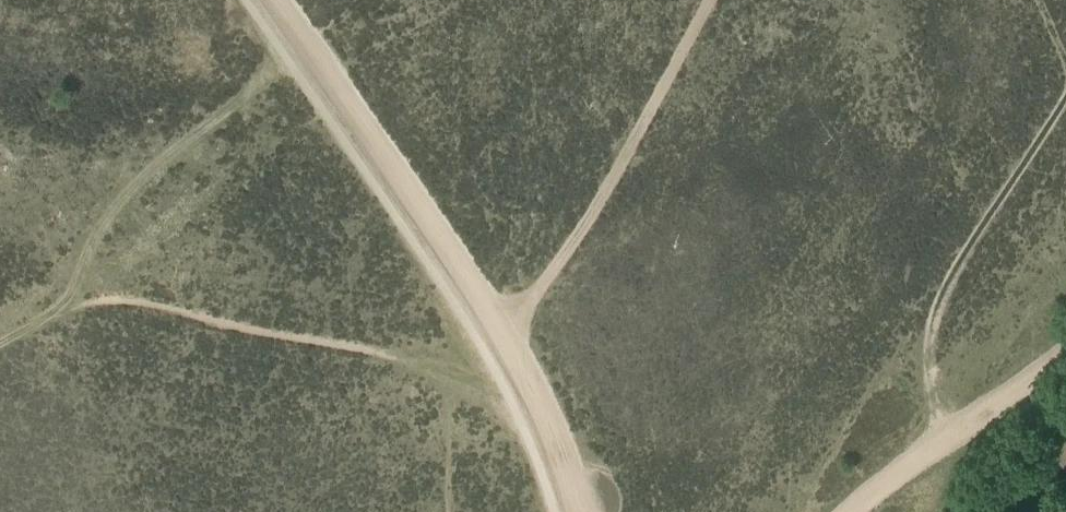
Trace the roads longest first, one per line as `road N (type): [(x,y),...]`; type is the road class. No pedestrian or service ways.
road 1 (track): [(0,345),(76,307),(125,301),(528,383)]
road 2 (track): [(267,0),(492,324)]
road 3 (track): [(709,0),(584,224),(526,301),(492,324)]
road 4 (track): [(1065,95),(928,318),(931,399),(952,435)]
road 5 (track): [(59,315),(119,202),(243,97),(287,30)]
road 6 (track): [(1065,353),(853,511)]
road 7 (track): [(492,324),(528,383),(570,511)]

